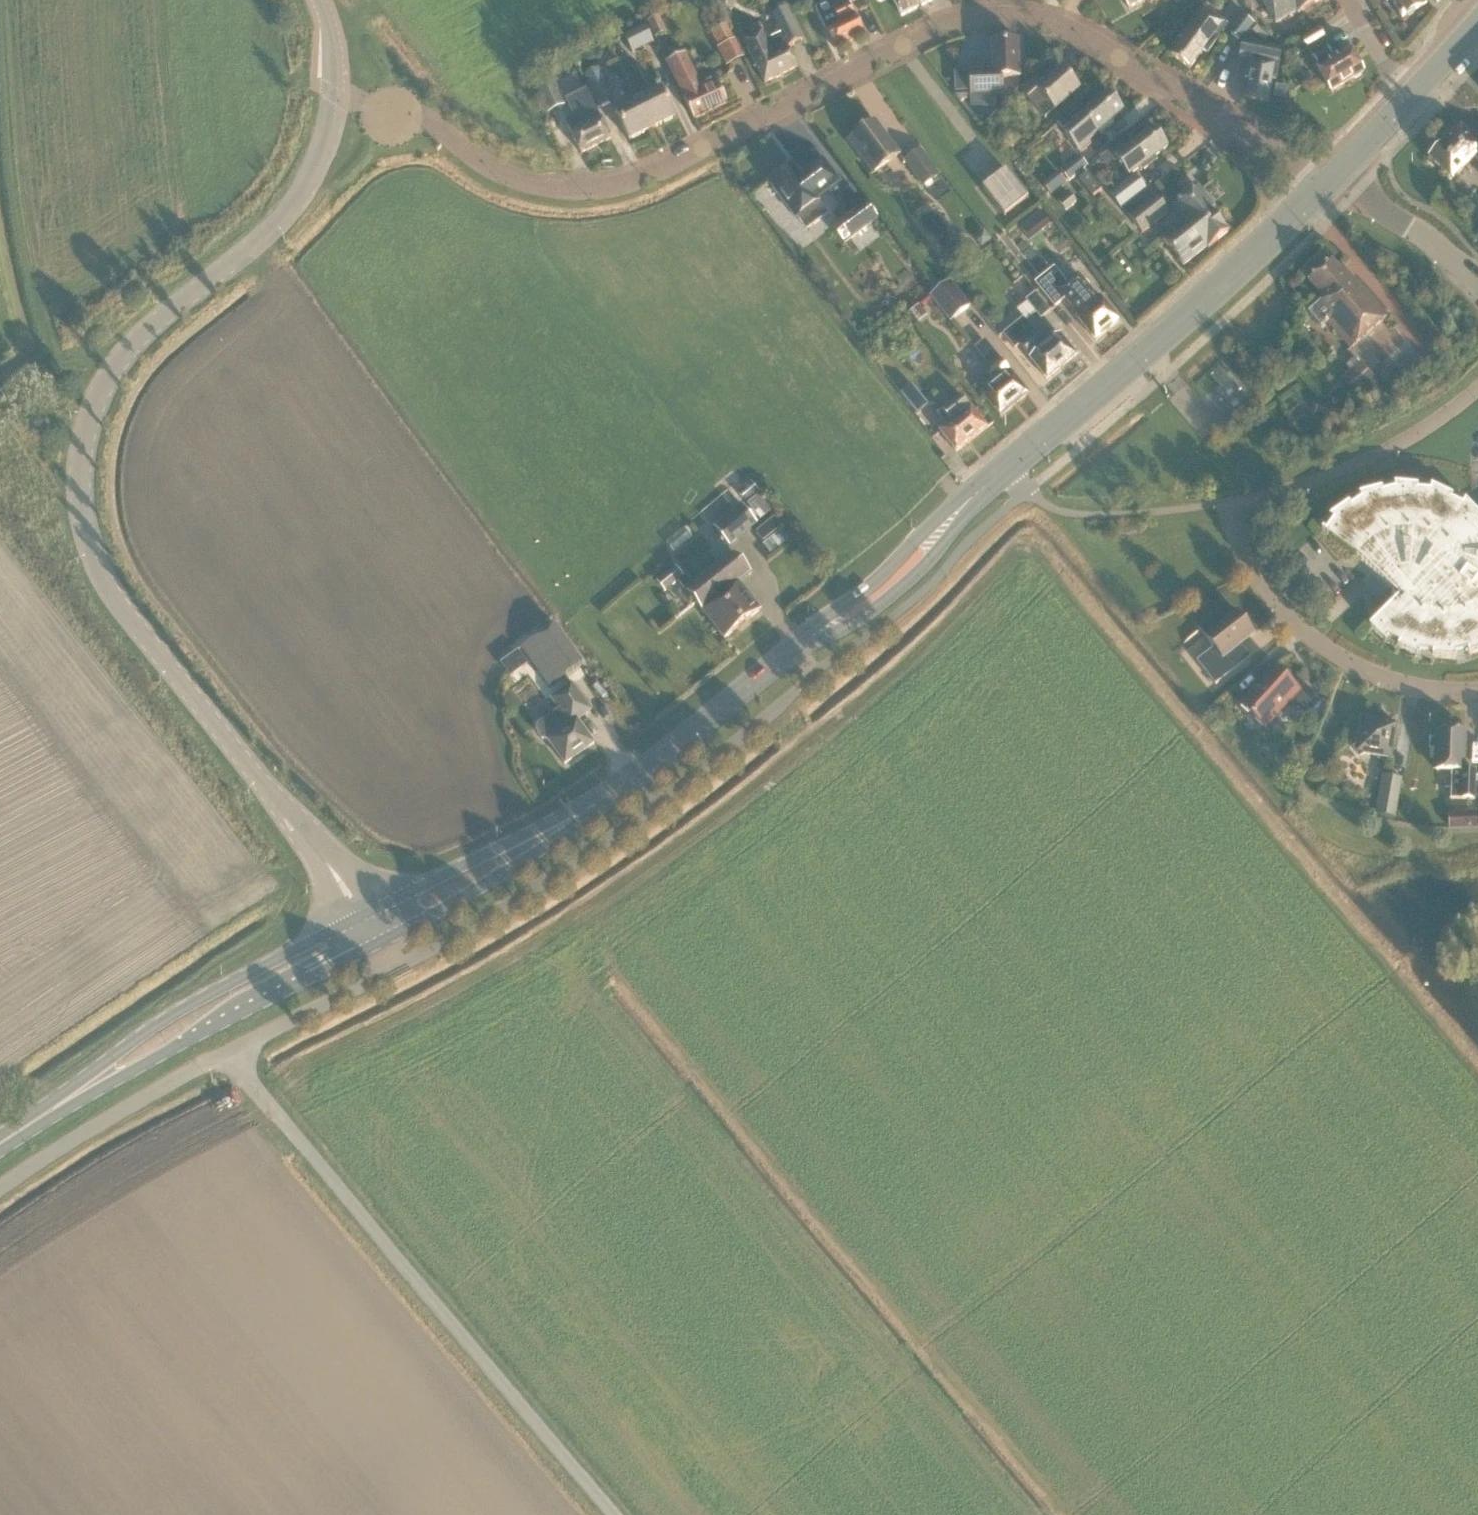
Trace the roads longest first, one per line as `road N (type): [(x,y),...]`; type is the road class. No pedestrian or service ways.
road 1 (residential): [(1328,180),(1072,30),(1014,16),(936,29),(662,171),(601,187),(514,181),(396,115)]
road 2 (tertiary): [(334,98),(325,146),(291,209),(121,362),(94,410),(81,488),(88,536),(120,601),(362,916)]
road 3 (residential): [(1477,691),(1389,680),(1314,640),(1262,580),(1232,502),(1379,456),(1477,390)]
road 4 (primary): [(978,491),(1252,257),(1328,180)]
road 5 (unclassified): [(0,1190),(130,1108),(398,968)]
road 6 (primary): [(27,1126),(378,940)]
road 7 (primary): [(362,916),(165,1020),(27,1126)]
road 8 (primary): [(772,669),(915,580),(978,491)]
road 9 (primary): [(978,491),(772,669)]
road 10 (primary): [(573,819),(772,669)]
road 11 (primary): [(573,819),(362,916)]
road 12 (primary): [(378,940),(502,875),(573,819)]
road 13 (tertiary): [(1477,280),(1328,180)]

